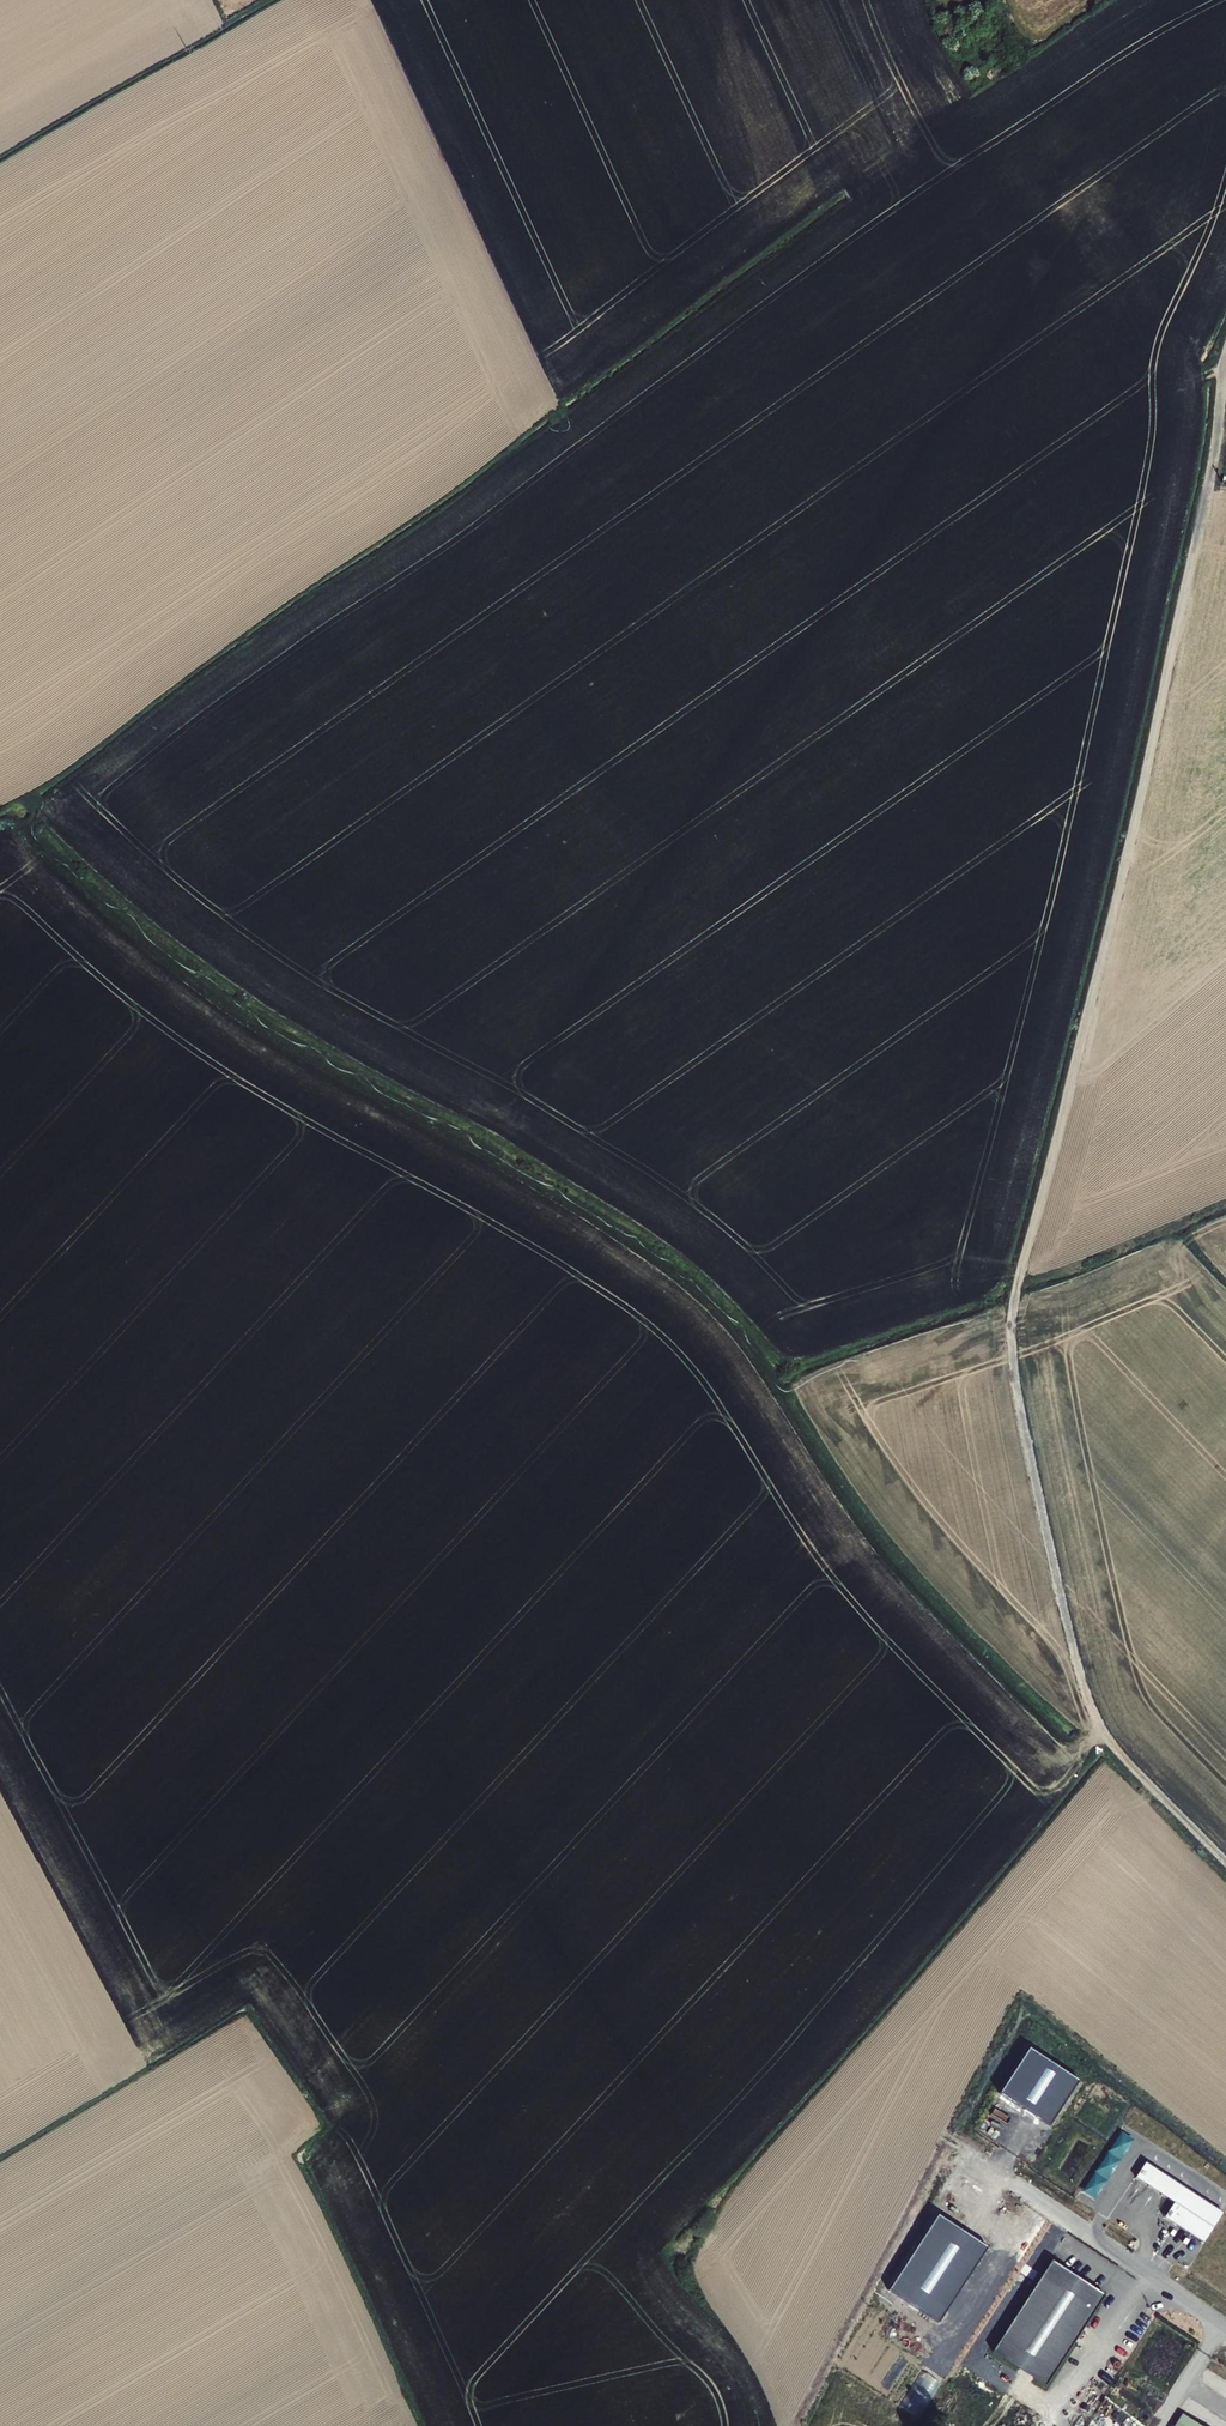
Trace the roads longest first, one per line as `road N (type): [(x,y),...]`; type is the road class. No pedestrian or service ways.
road 1 (unclassified): [(1225,1861),(1113,1746),(1095,1717),(1029,1459),(1012,1330),(1141,794),(1211,472),(1225,359)]
road 2 (residential): [(1017,2184),(1225,2327)]

